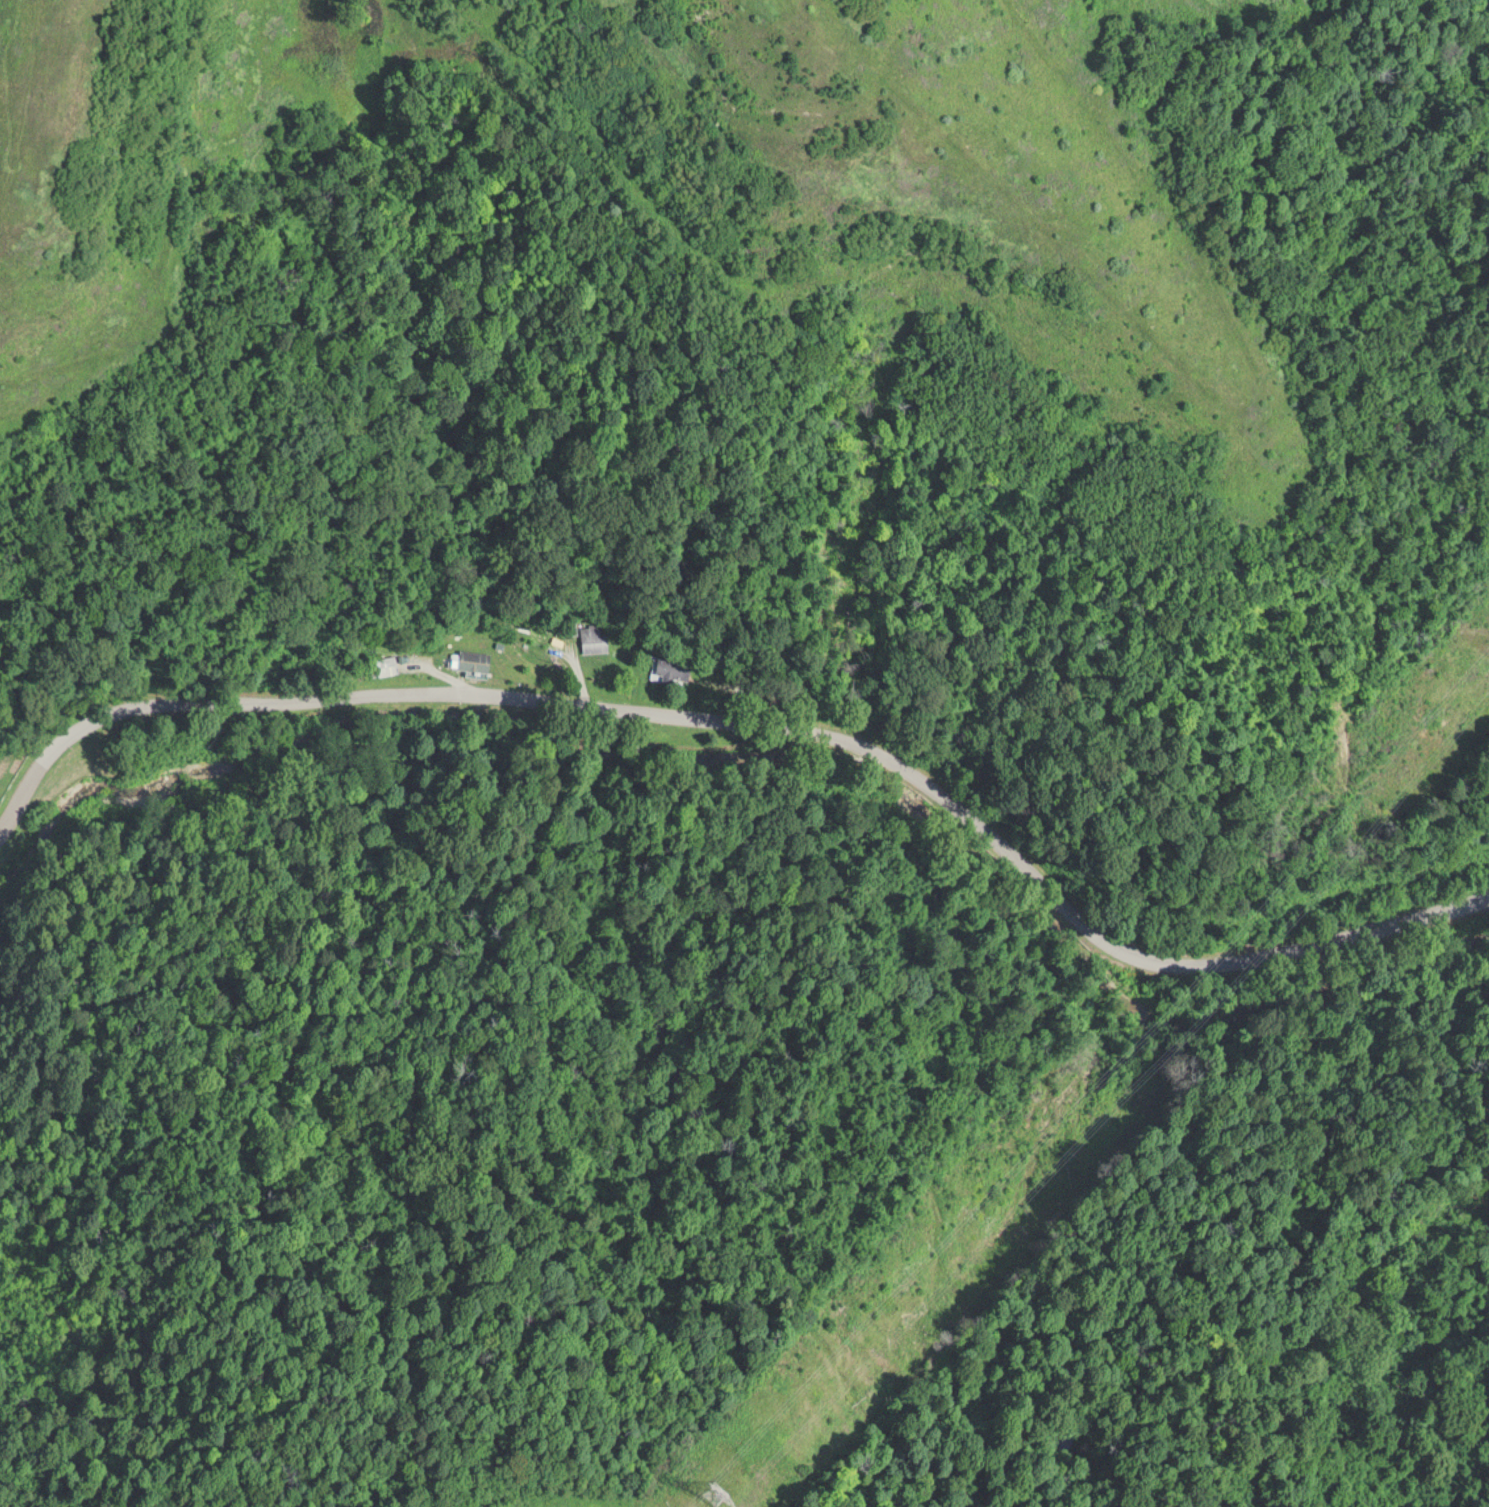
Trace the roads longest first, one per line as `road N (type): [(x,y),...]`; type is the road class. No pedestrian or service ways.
road 1 (residential): [(0,804),(72,709),(138,674),(368,694),(463,674),(564,694),(725,697),(925,744),(928,795),(1113,916),(1197,940),(1367,916),(1488,869)]

